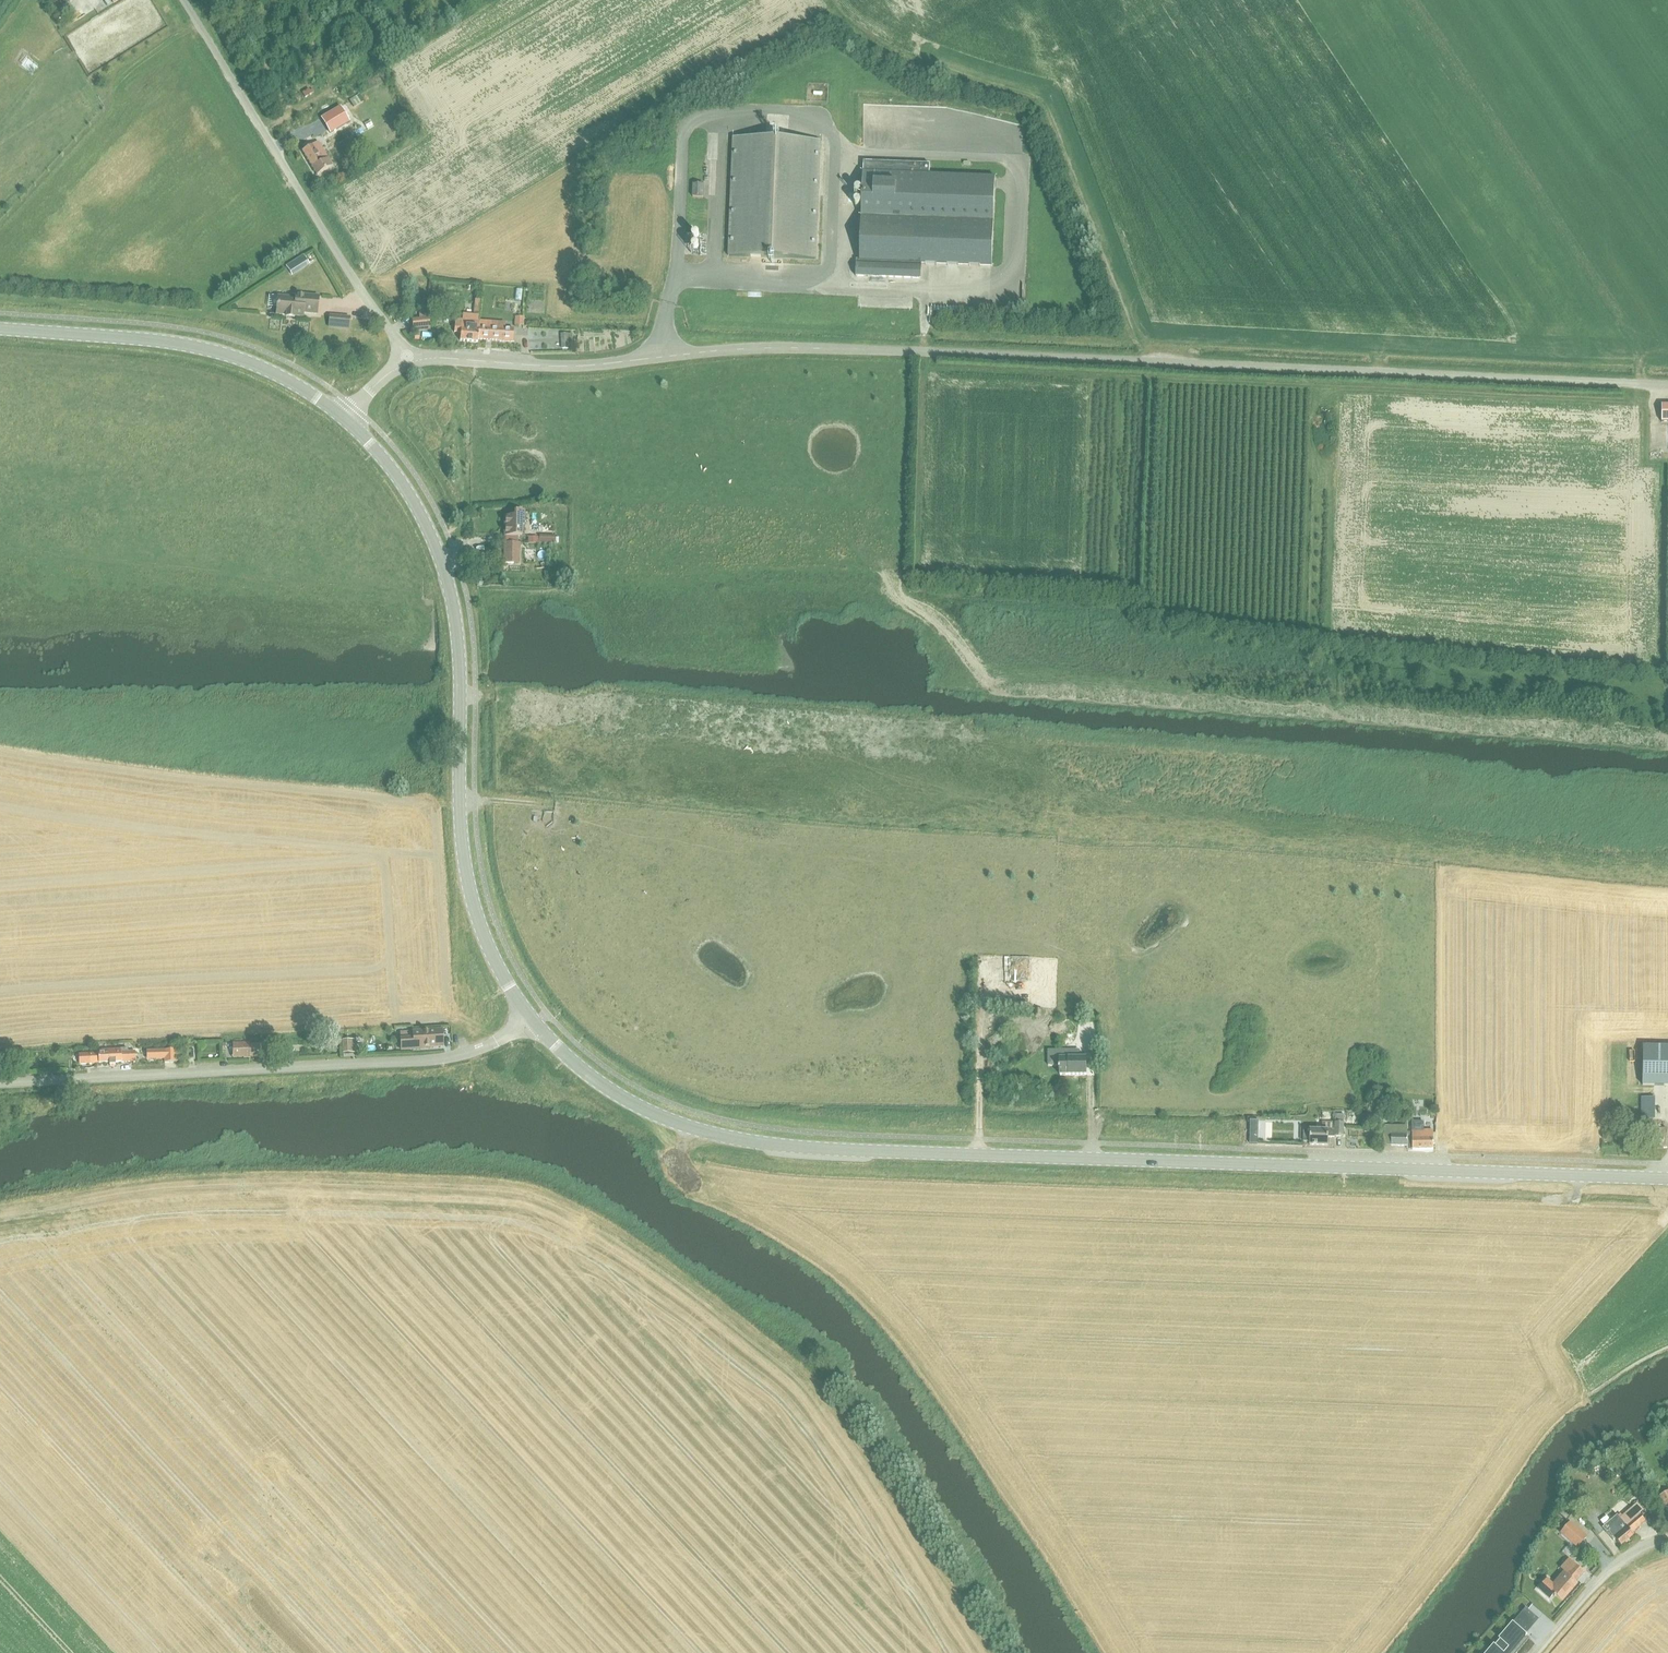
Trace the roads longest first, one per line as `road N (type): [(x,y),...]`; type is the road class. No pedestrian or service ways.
road 1 (unclassified): [(406,357),(547,367),(774,348),(1667,384)]
road 2 (secondary): [(1667,1179),(764,1144),(683,1126),(618,1096),(534,1022)]
road 3 (secondary): [(534,1022),(485,942),(464,865),(457,646),(446,579),(402,483),(344,420)]
road 4 (unclassified): [(0,1082),(433,1060),(491,1045),(534,1022)]
road 5 (unclassified): [(406,357),(184,0)]
road 6 (secondary): [(344,420),(279,376),(197,347),(0,329)]
road 7 (unclassified): [(1536,1652),(1601,1577),(1667,1539)]

